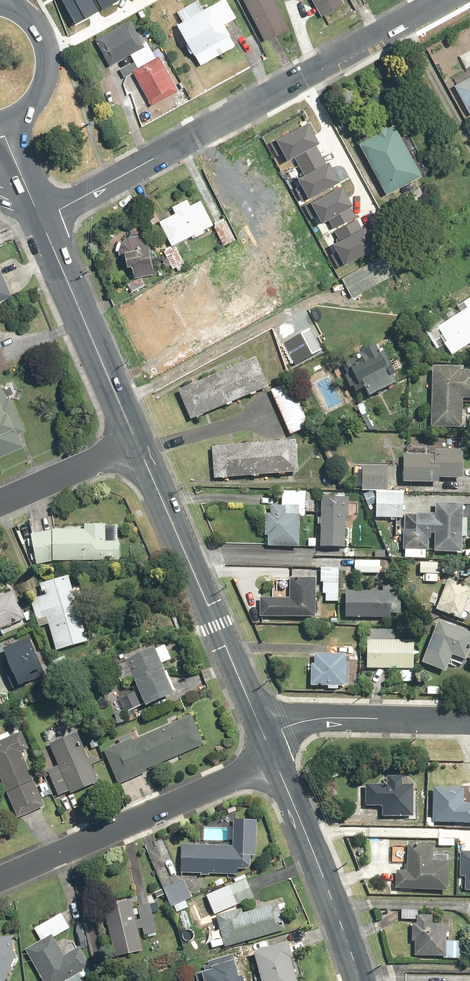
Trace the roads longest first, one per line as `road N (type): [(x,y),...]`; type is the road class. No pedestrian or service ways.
road 1 (residential): [(41,219),(443,0)]
road 2 (secondary): [(137,444),(265,737)]
road 3 (residential): [(0,880),(275,761)]
road 4 (secondary): [(41,219),(137,444)]
road 5 (secondary): [(275,761),(360,980)]
road 6 (residential): [(265,737),(312,720),(469,722)]
road 7 (residential): [(0,503),(137,444)]
road 8 (secondary): [(15,6),(40,31),(47,67),(33,100),(3,123)]

